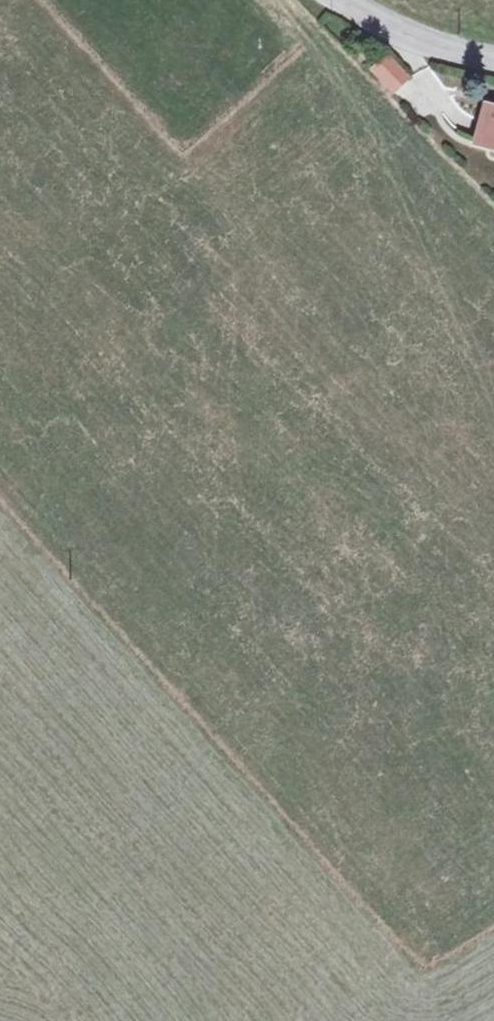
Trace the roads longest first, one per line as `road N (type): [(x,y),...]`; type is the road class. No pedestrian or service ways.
road 1 (secondary): [(493,62),(400,39),(340,0)]

